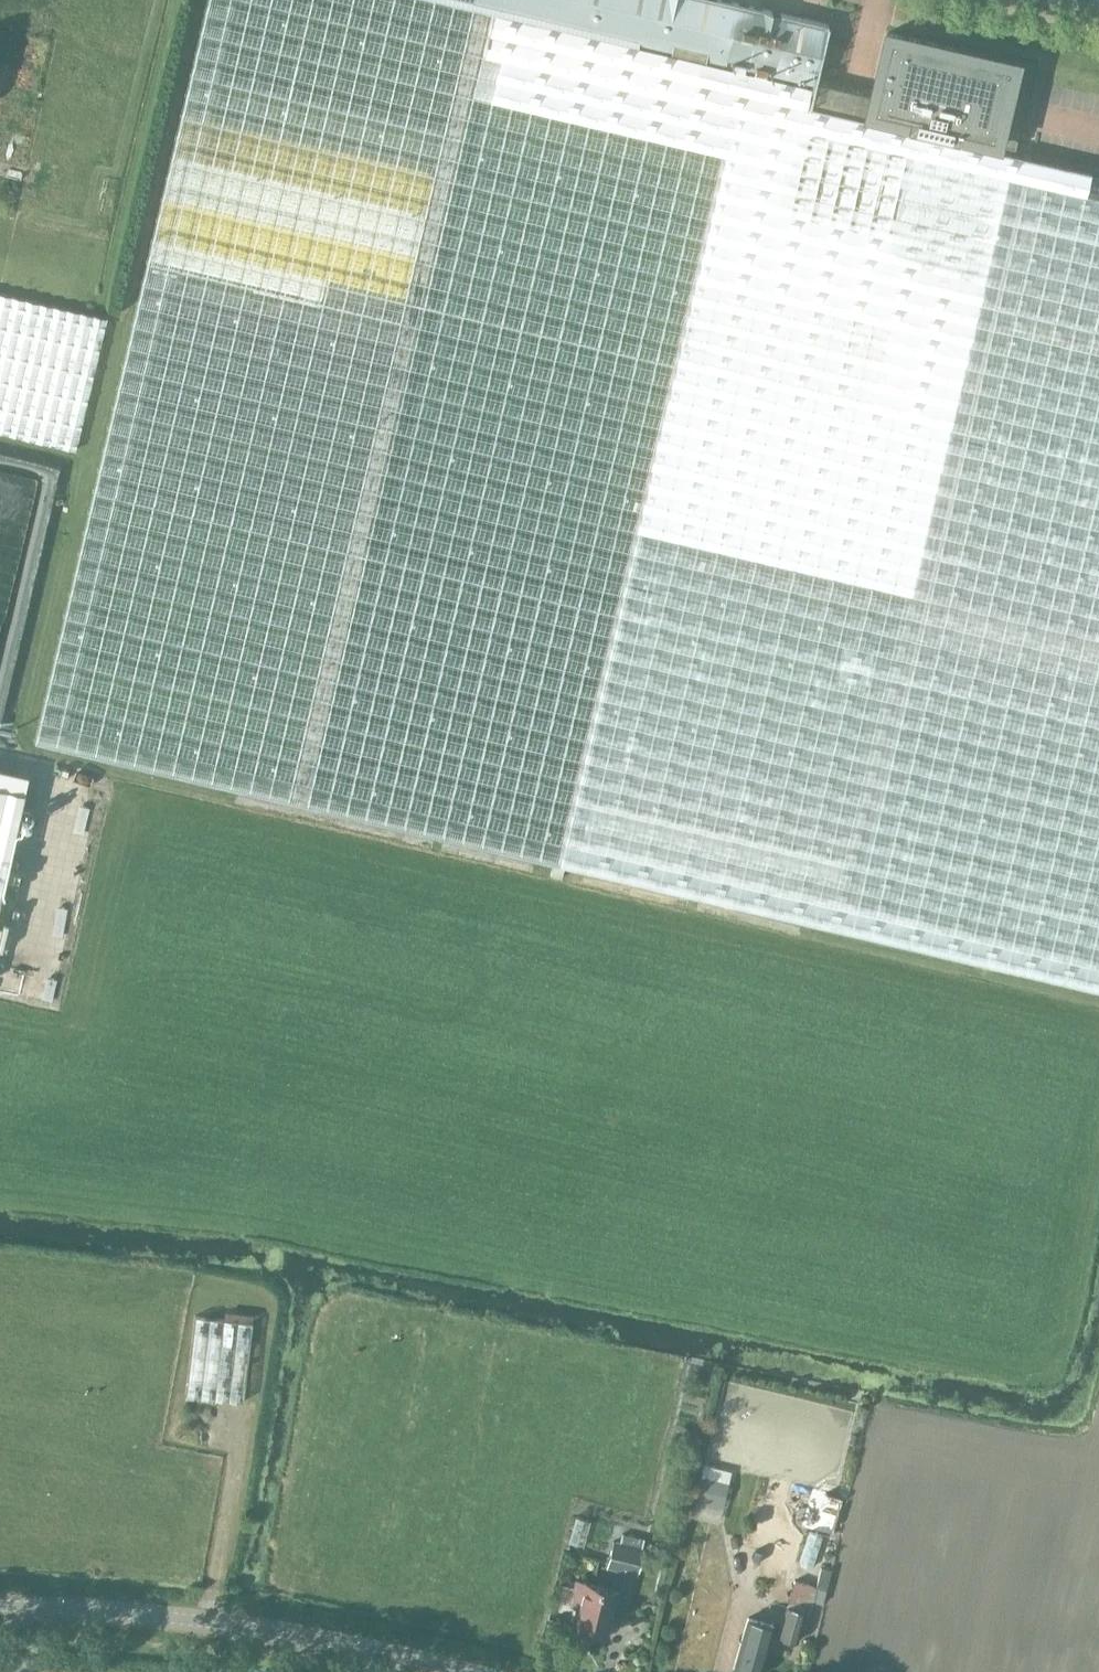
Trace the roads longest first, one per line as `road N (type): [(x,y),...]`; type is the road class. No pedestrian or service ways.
road 1 (unclassified): [(462,1671),(251,1627),(0,1607)]

